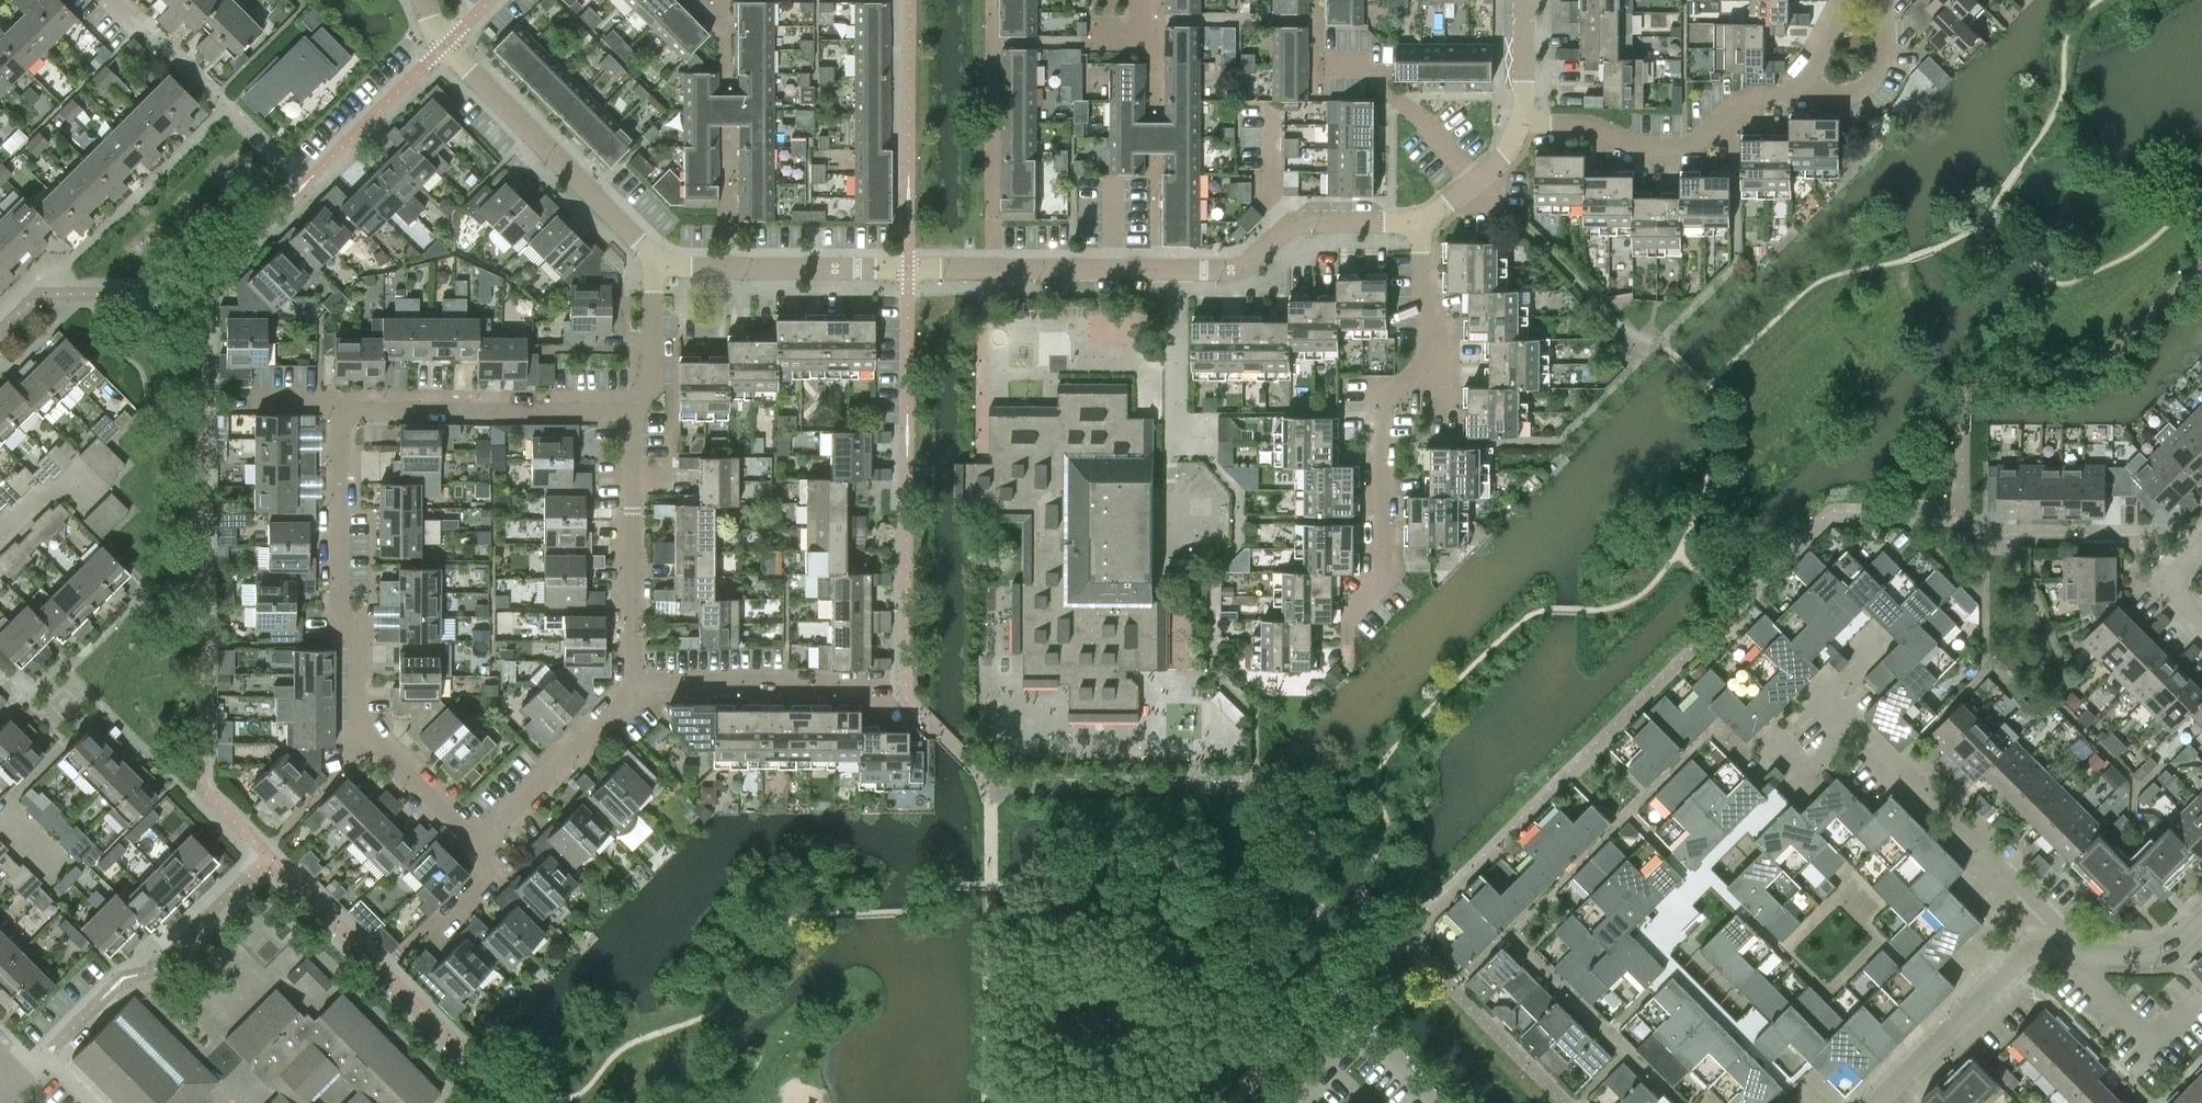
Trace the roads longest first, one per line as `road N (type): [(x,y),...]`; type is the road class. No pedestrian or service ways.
road 1 (residential): [(342,408),(339,602),(357,642),(358,718),(371,742),(477,850),(625,700),(633,682)]
road 2 (residential): [(652,262),(1229,269),(1287,228)]
road 3 (residential): [(1813,1102),(1647,935),(1855,724)]
road 4 (residential): [(1347,637),(1383,563),(1383,407),(1426,353),(1422,222)]
road 5 (residential): [(1855,724),(2044,913),(2048,950)]
road 6 (residential): [(443,46),(652,262)]
road 7 (residential): [(1525,122),(1592,125),(1647,147),(1683,145),(1734,104),(1800,90)]
road 8 (residential): [(633,409),(342,408)]
road 9 (residential): [(633,682),(633,409)]
road 10 (residential): [(633,682),(889,687)]
road 11 (residential): [(2048,950),(2019,958),(1876,1102)]
road 12 (residential): [(1285,1102),(1364,1034),(1443,1102)]
road 13 (residential): [(1322,65),(1355,65),(1426,120),(1475,180)]
road 14 (residential): [(305,184),(443,46)]
road 15 (residential): [(2095,953),(2092,985),(2152,1045),(2187,1010)]
road 16 (residential): [(1800,90),(1857,91),(1881,62),(1872,0)]
road 17 (residential): [(652,262),(654,362),(633,409)]
road 18 (residential): [(21,1081),(117,983)]
road 19 (residential): [(1287,228),(1422,222)]
road 20 (residential): [(1273,103),(1274,204),(1287,228)]
road 21 (residential): [(2201,913),(2158,954),(2095,953)]
road 22 (residential): [(1525,122),(1525,0)]

